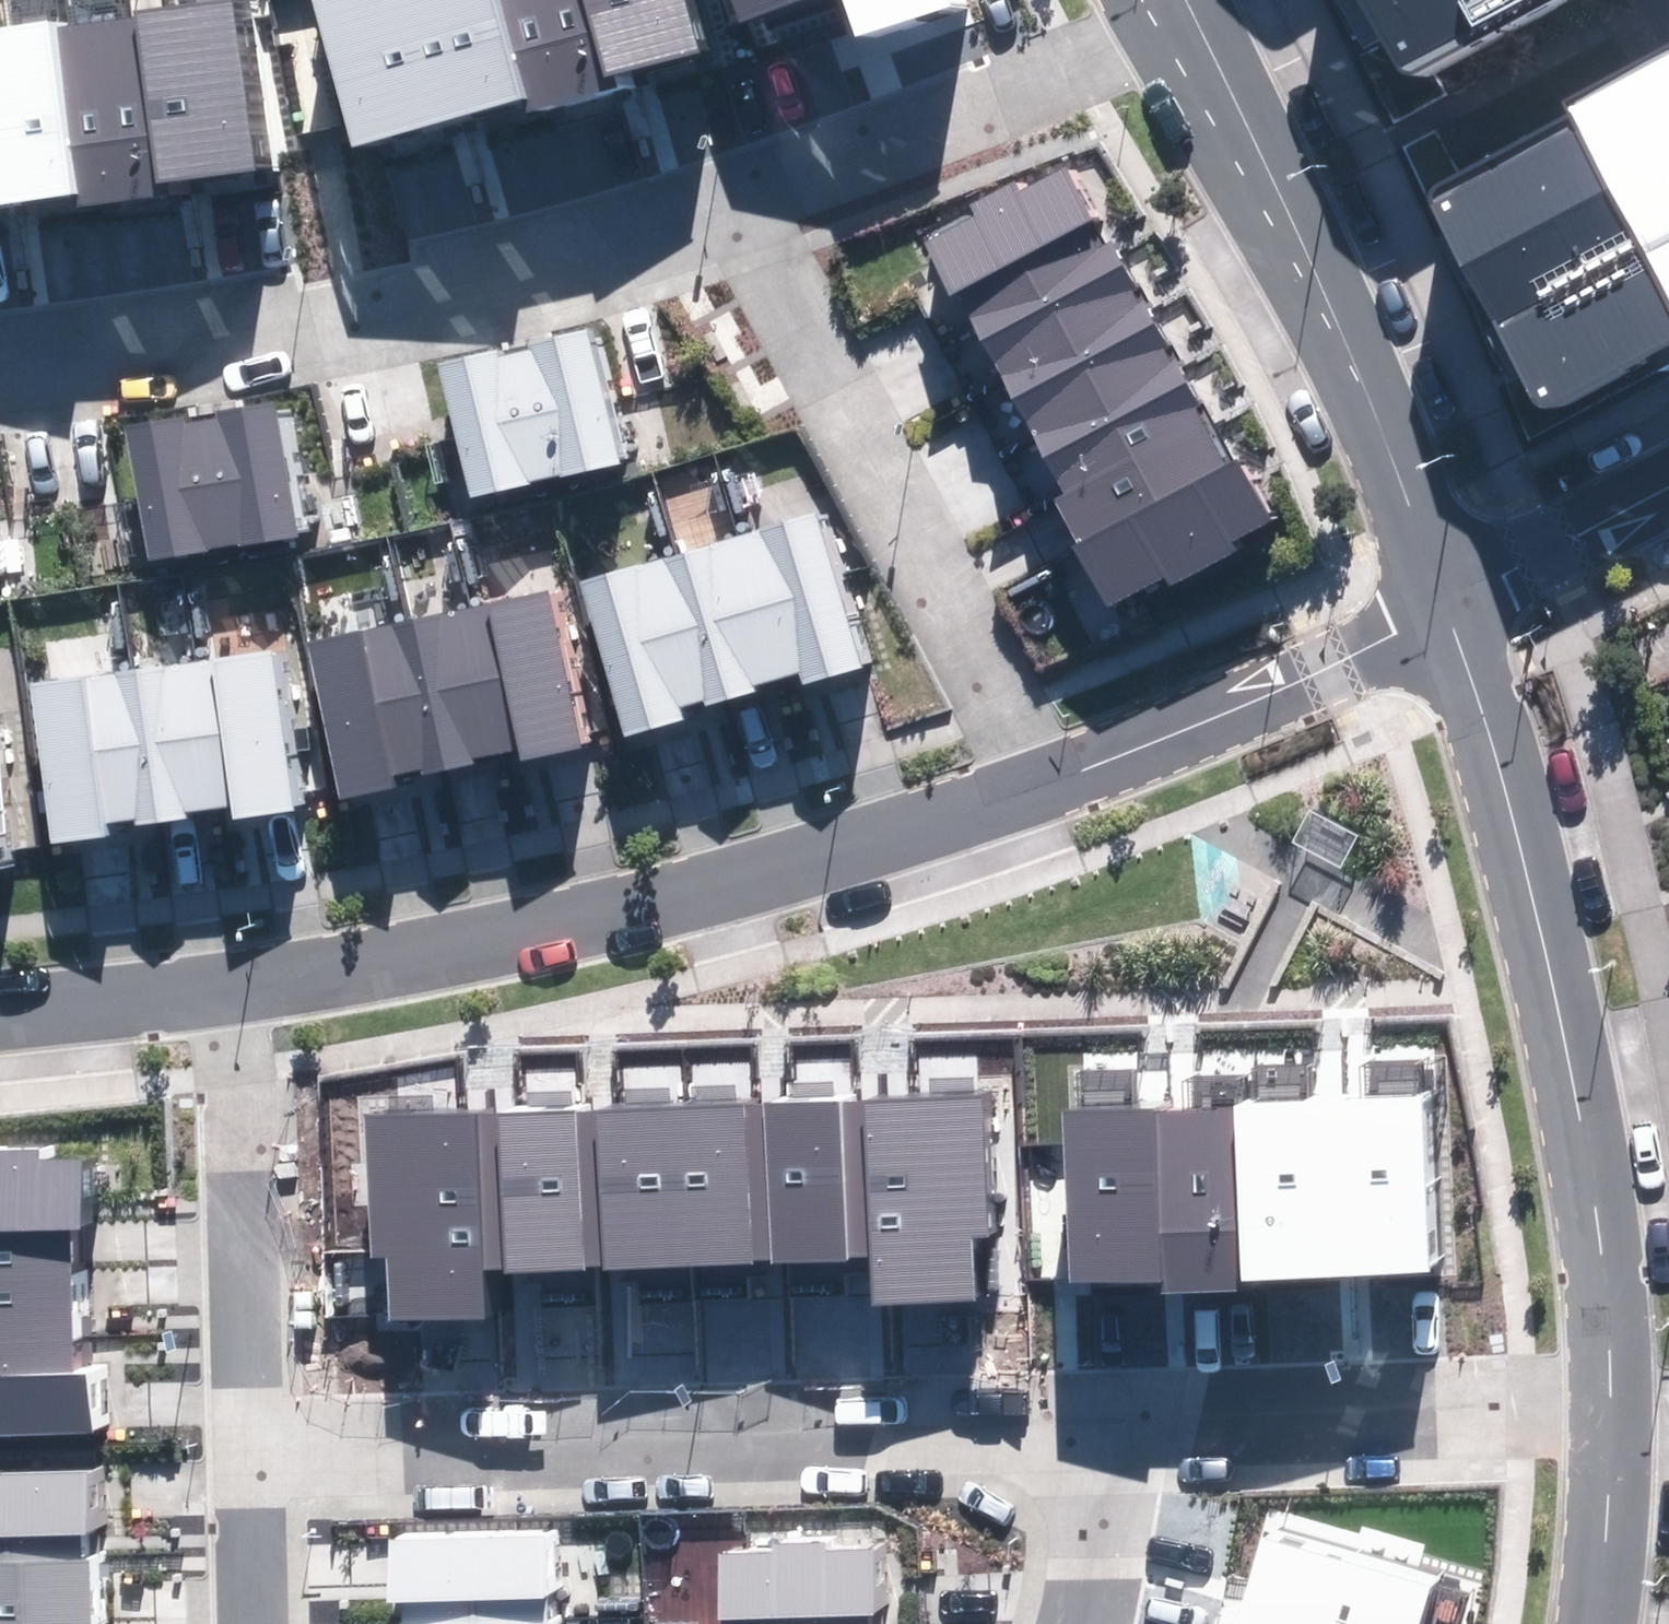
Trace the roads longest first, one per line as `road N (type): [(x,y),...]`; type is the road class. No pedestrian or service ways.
road 1 (residential): [(227,979),(558,946),(1065,770)]
road 2 (residential): [(246,1431),(1086,1408)]
road 3 (residential): [(1612,1396),(1584,1118),(1480,663),(1449,595)]
road 4 (residential): [(0,342),(221,316),(571,229),(754,169)]
road 5 (residential): [(1065,770),(754,169)]
road 6 (residential): [(1449,595),(1168,1)]
road 7 (residential): [(1086,1408),(1612,1396)]
road 8 (residential): [(227,979),(246,1431)]
road 9 (residential): [(754,169),(882,126),(1168,1)]
road 10 (residential): [(1065,770),(1332,656),(1449,595)]
road 11 (residential): [(1449,595),(1668,471)]
road 12 (residential): [(0,1004),(227,979)]
road 13 (residential): [(1596,1623),(1612,1396)]
road 14 (residential): [(1076,1623),(1095,1480),(1086,1408)]
road 15 (residential): [(246,1431),(251,1623)]

